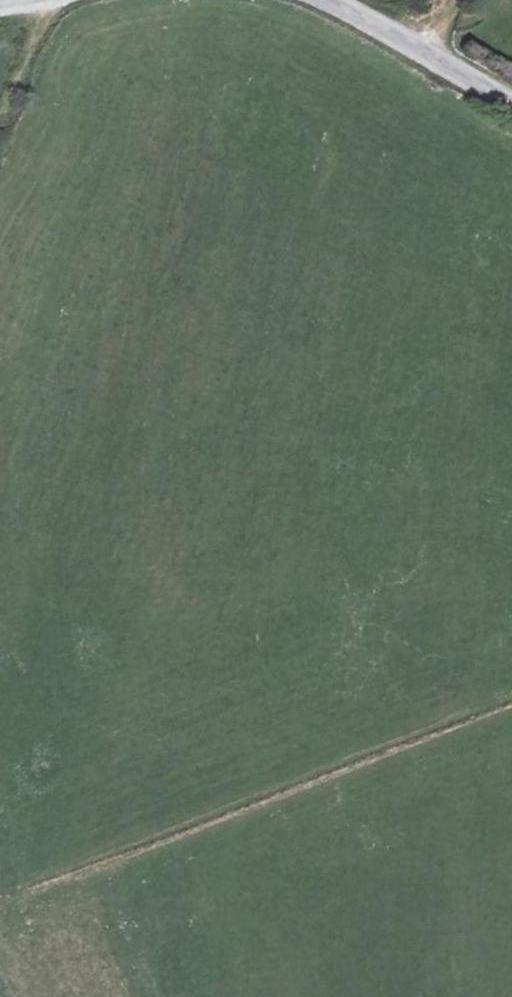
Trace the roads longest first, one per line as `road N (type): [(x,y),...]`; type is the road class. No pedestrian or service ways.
road 1 (tertiary): [(511,101),(329,0)]

